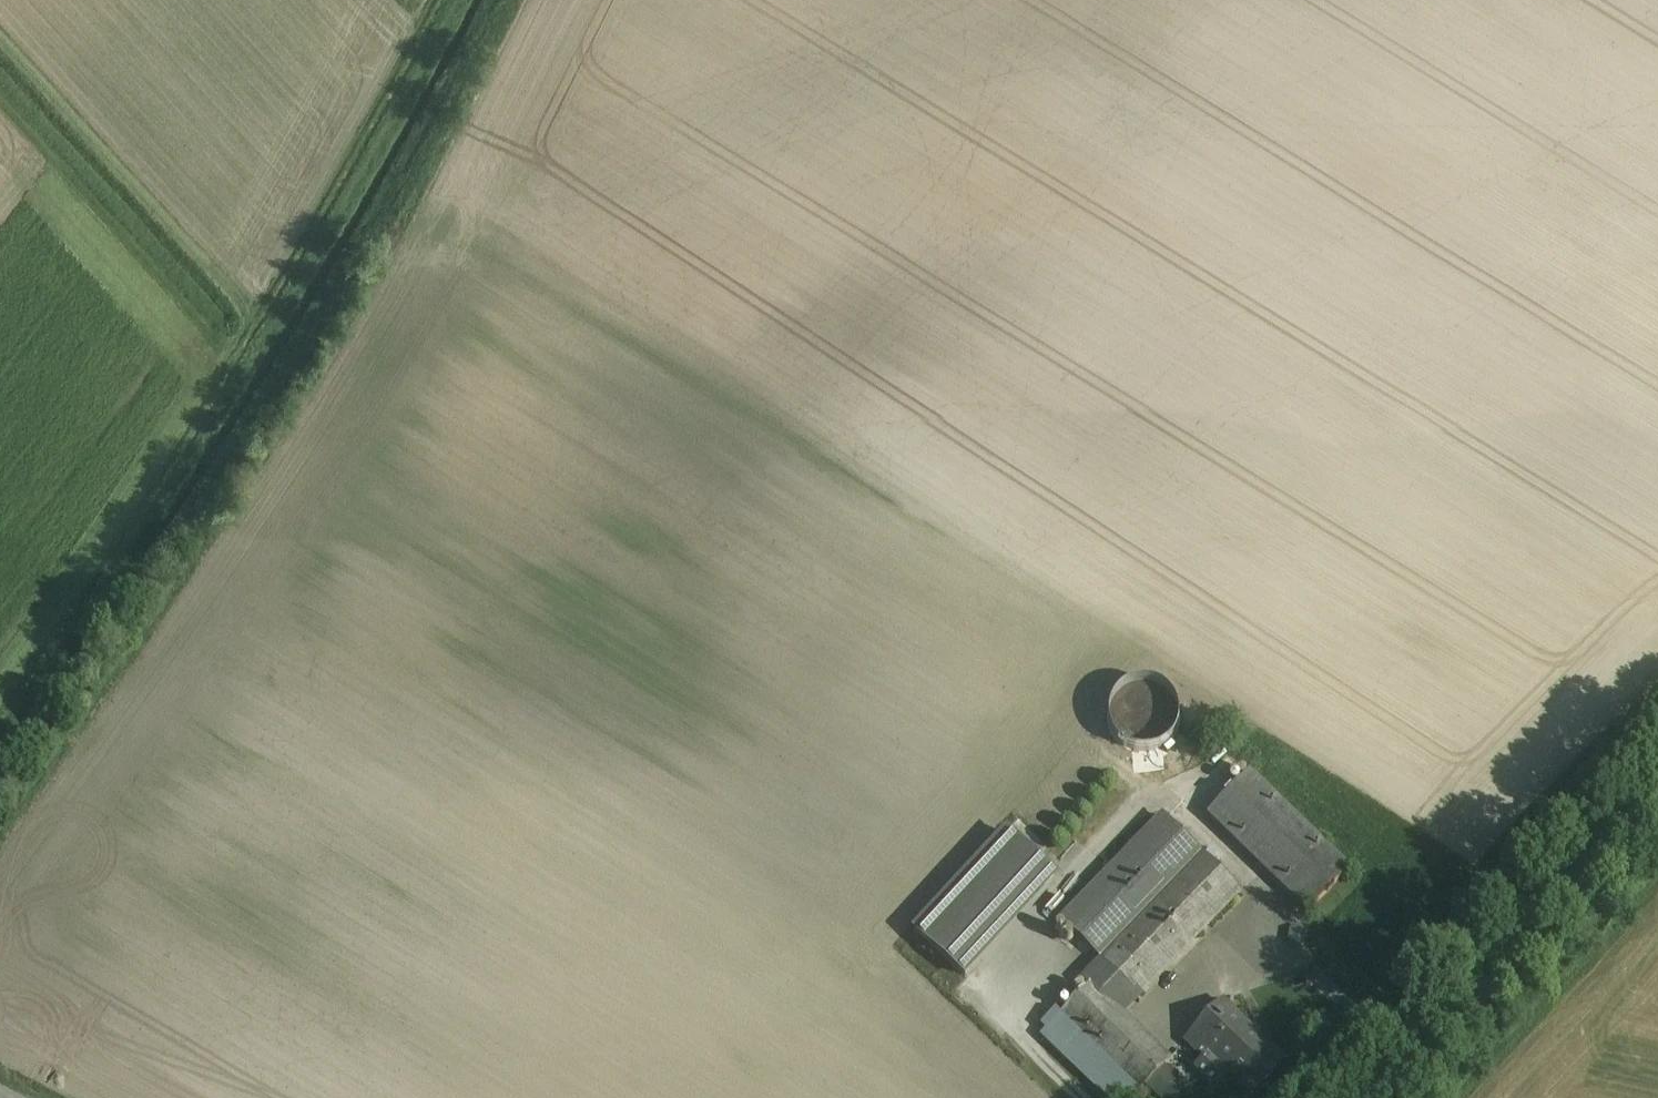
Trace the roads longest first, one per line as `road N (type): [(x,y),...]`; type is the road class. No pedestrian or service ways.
road 1 (unclassified): [(1370,1097),(1657,790)]

